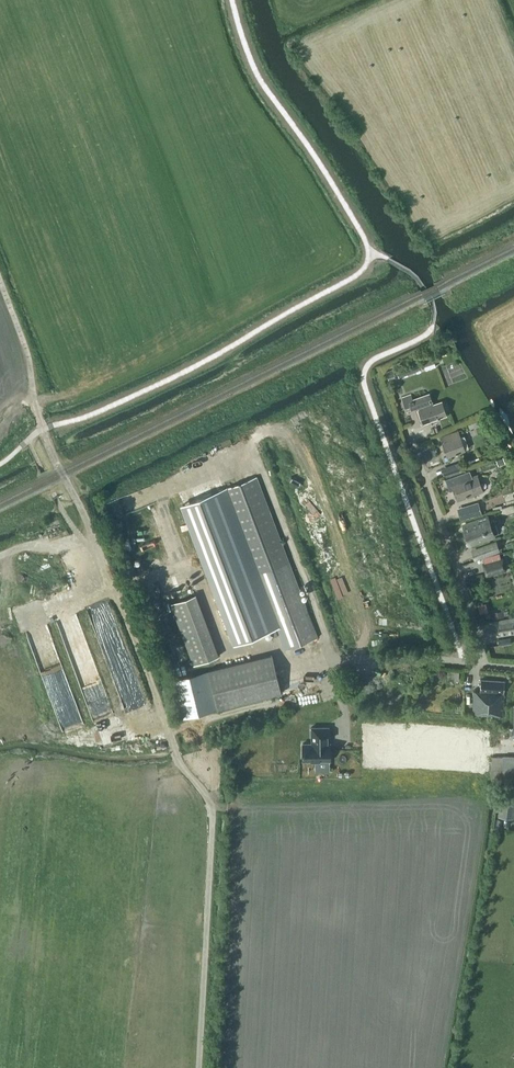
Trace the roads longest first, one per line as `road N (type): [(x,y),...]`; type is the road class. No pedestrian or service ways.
road 1 (residential): [(485,663),(409,431)]
road 2 (unclassified): [(485,663),(344,658)]
road 3 (track): [(28,440),(68,521),(88,548),(97,546)]

